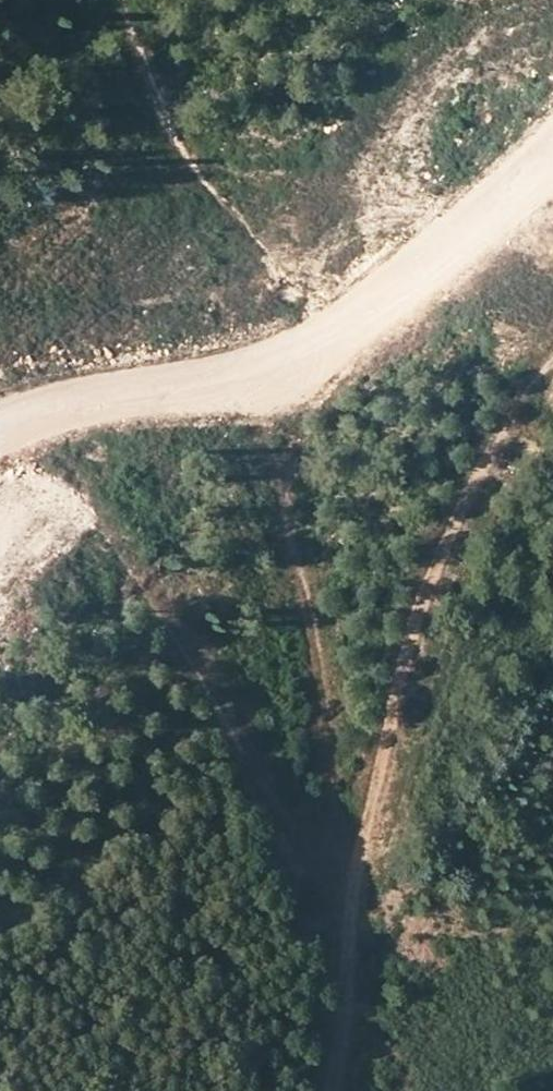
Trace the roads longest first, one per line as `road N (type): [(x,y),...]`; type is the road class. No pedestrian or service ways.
road 1 (track): [(326,1090),(342,968),(204,678),(170,649),(145,649),(108,700),(105,744),(73,837),(79,882),(64,888),(42,923),(0,947)]
road 2 (primary): [(0,489),(303,284),(552,137)]
road 3 (track): [(342,968),(372,774),(479,457),(538,359)]

